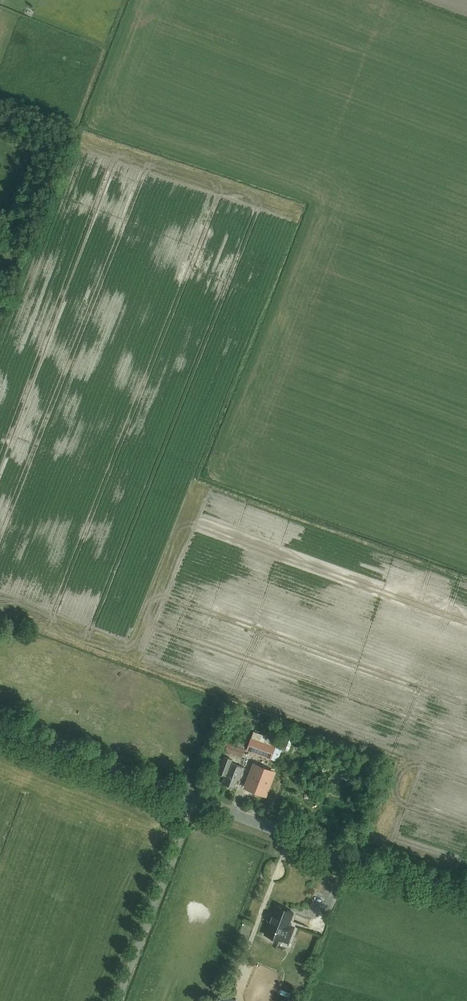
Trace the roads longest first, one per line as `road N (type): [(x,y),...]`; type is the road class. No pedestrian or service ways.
road 1 (tertiary): [(466,891),(192,798)]
road 2 (unclassified): [(117,1000),(192,798)]
road 3 (tertiary): [(192,798),(0,724)]

